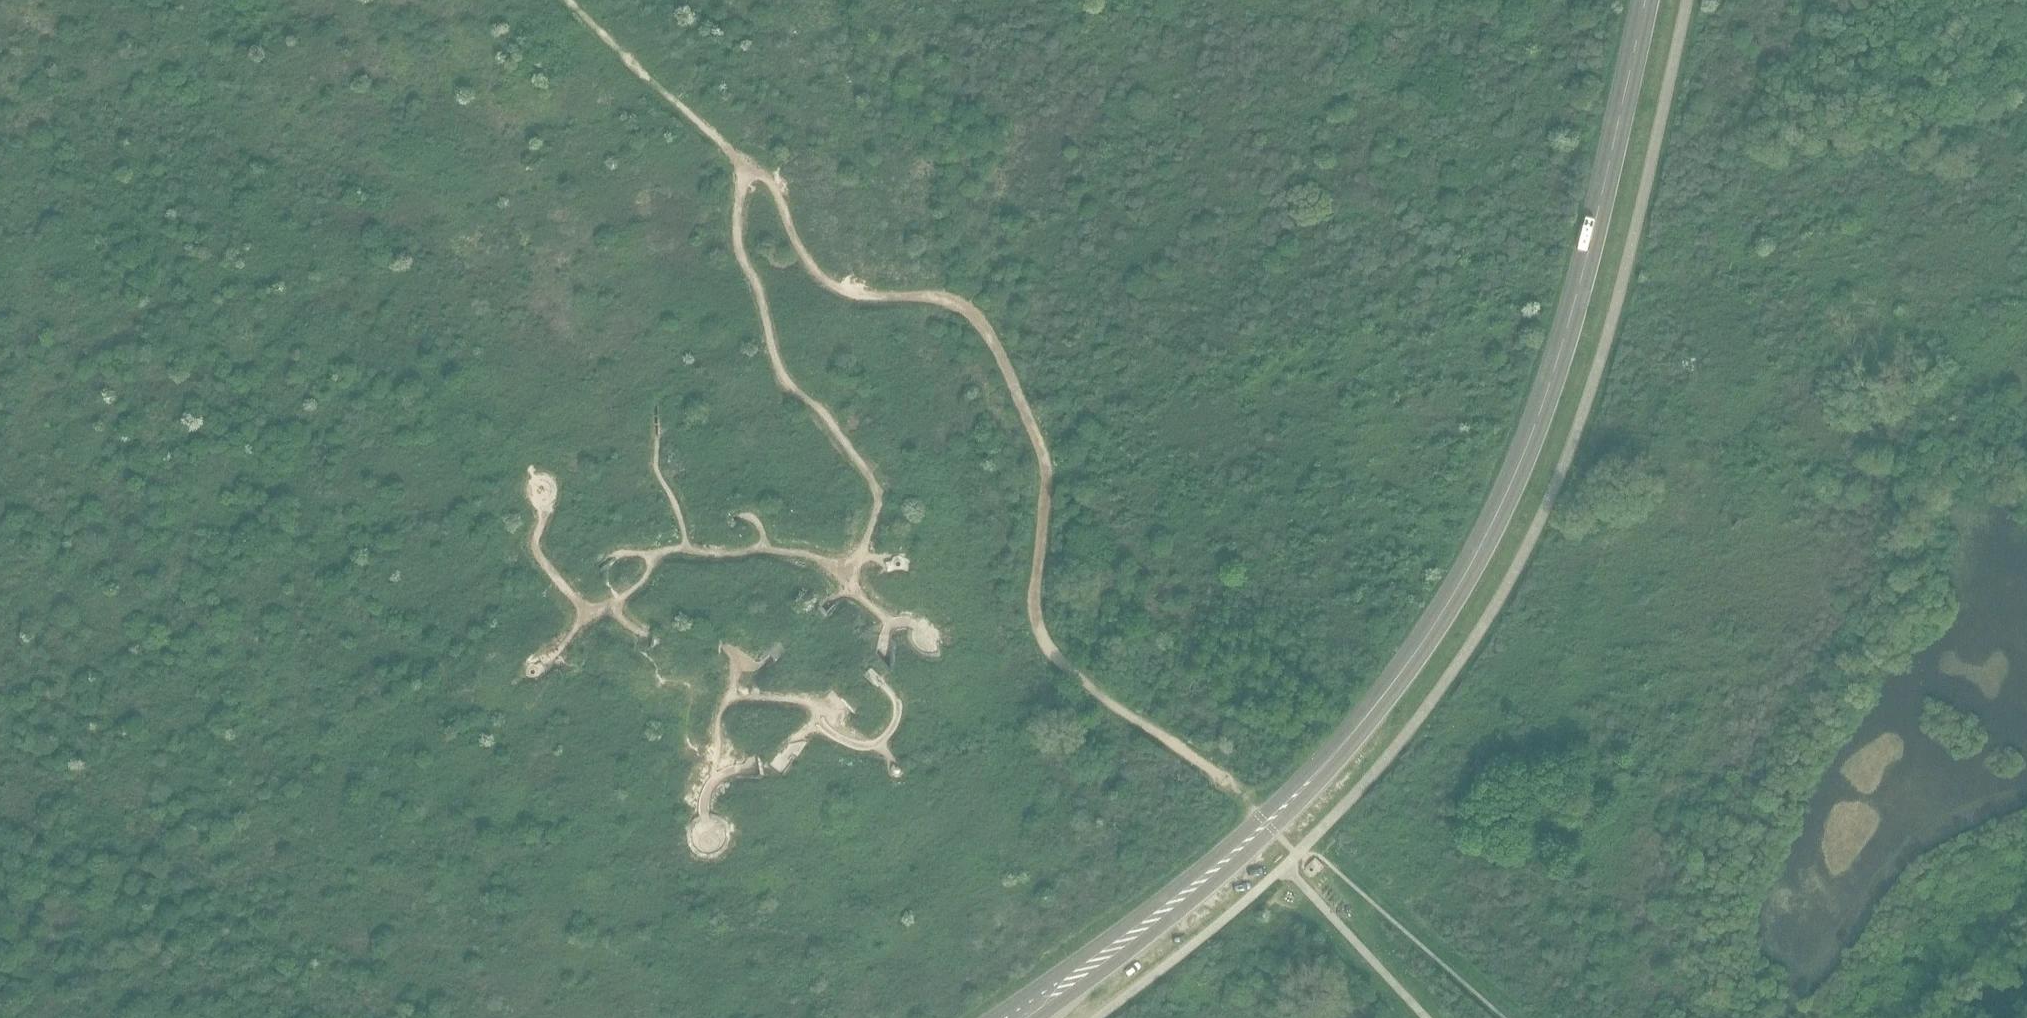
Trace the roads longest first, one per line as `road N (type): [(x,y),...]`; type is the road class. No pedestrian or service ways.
road 1 (tertiary): [(1008,1017),(1155,918),(1267,823),(1351,734),(1439,616),(1482,543),(1552,379),(1646,0)]
road 2 (track): [(1775,1017),(1895,863),(1963,821),(2026,802)]

